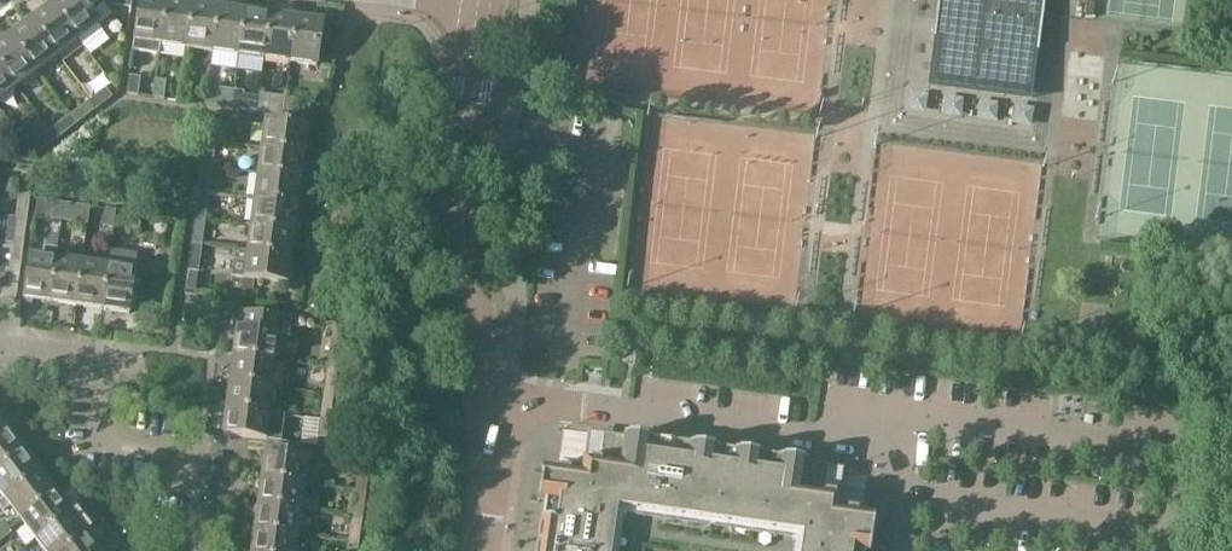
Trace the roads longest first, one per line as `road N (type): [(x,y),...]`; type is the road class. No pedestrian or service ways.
road 1 (tertiary): [(483,550),(492,482),(491,399),(461,180),(482,8)]
road 2 (residential): [(186,535),(195,478),(176,452),(98,440),(104,382),(85,354),(0,342)]

